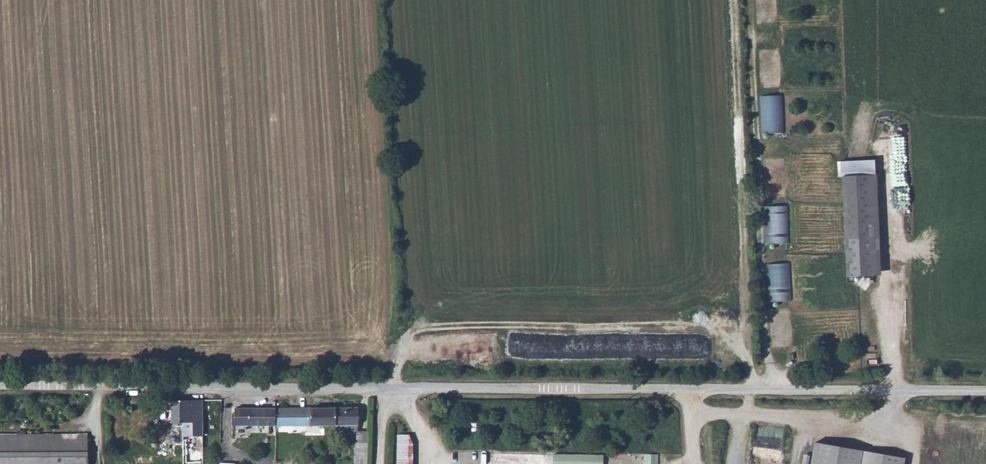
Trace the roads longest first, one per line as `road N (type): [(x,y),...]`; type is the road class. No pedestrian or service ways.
road 1 (unclassified): [(985,396),(0,387)]
road 2 (track): [(774,395),(752,0)]

